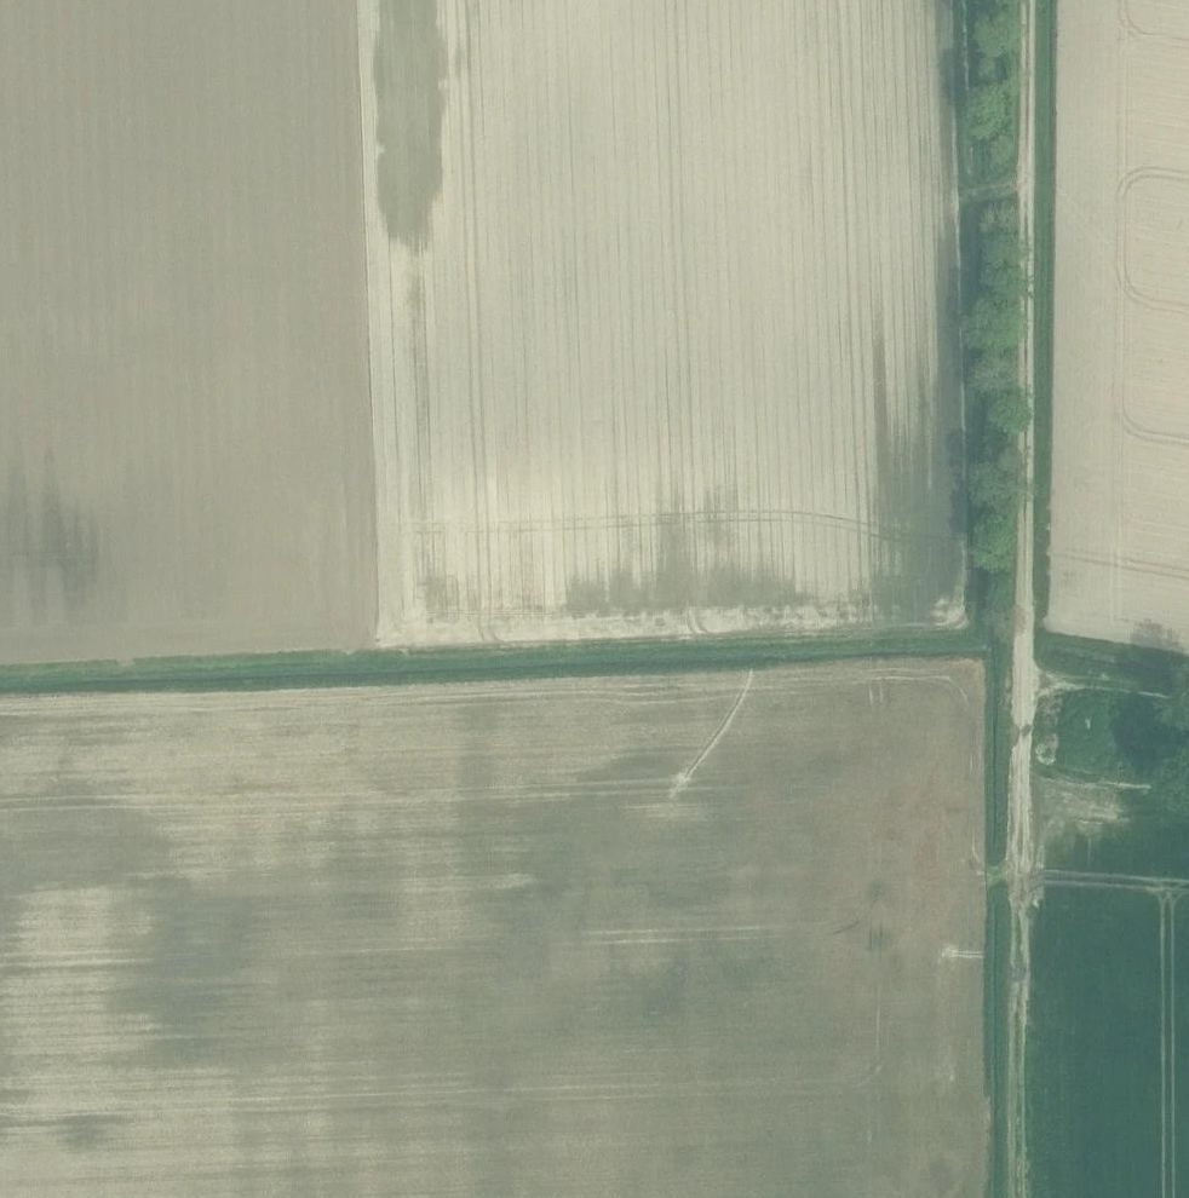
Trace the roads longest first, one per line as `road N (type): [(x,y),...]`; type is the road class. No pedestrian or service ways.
road 1 (unclassified): [(1002,906),(1018,0)]

